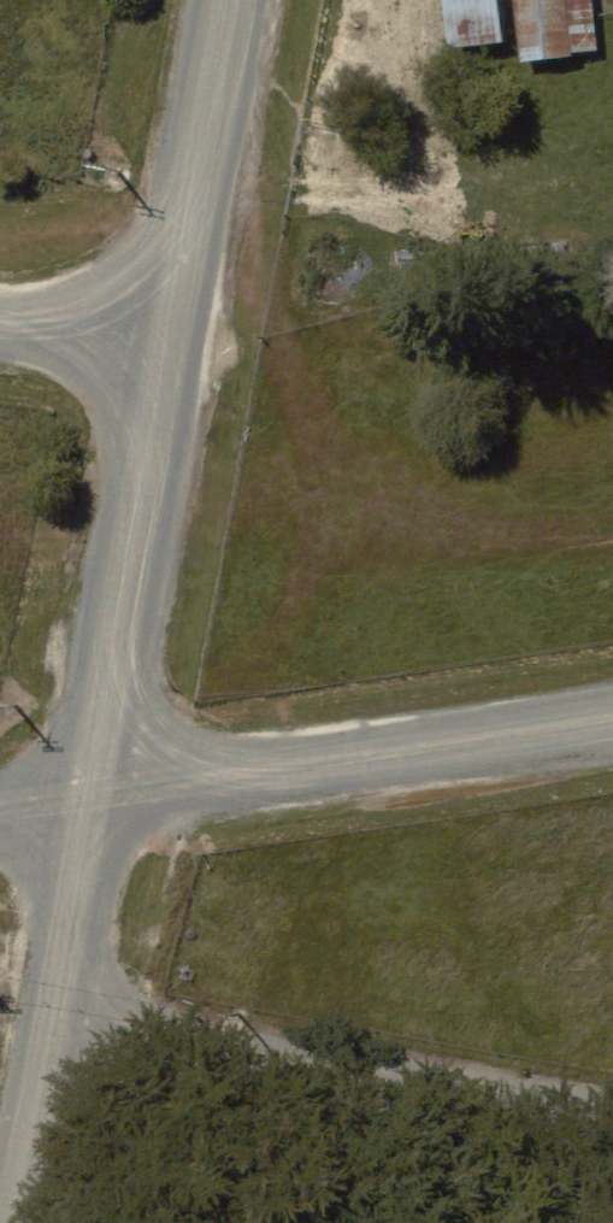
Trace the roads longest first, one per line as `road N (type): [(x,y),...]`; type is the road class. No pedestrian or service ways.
road 1 (residential): [(612,1121),(52,1016)]
road 2 (residential): [(94,796),(612,723)]
road 3 (residential): [(94,796),(160,353)]
road 4 (residential): [(160,353),(224,0)]
road 5 (residential): [(52,1016),(94,796)]
road 6 (residential): [(15,1222),(52,1016)]
road 7 (residential): [(0,326),(160,353)]

